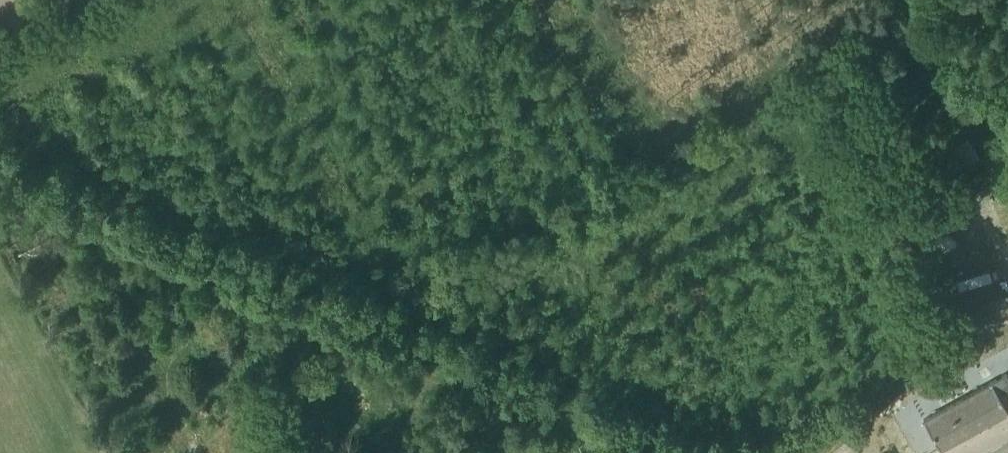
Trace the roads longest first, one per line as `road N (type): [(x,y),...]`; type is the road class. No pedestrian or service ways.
road 1 (track): [(844,452),(894,377),(899,331),(888,291),(841,207),(846,171),(907,59),(908,0)]

